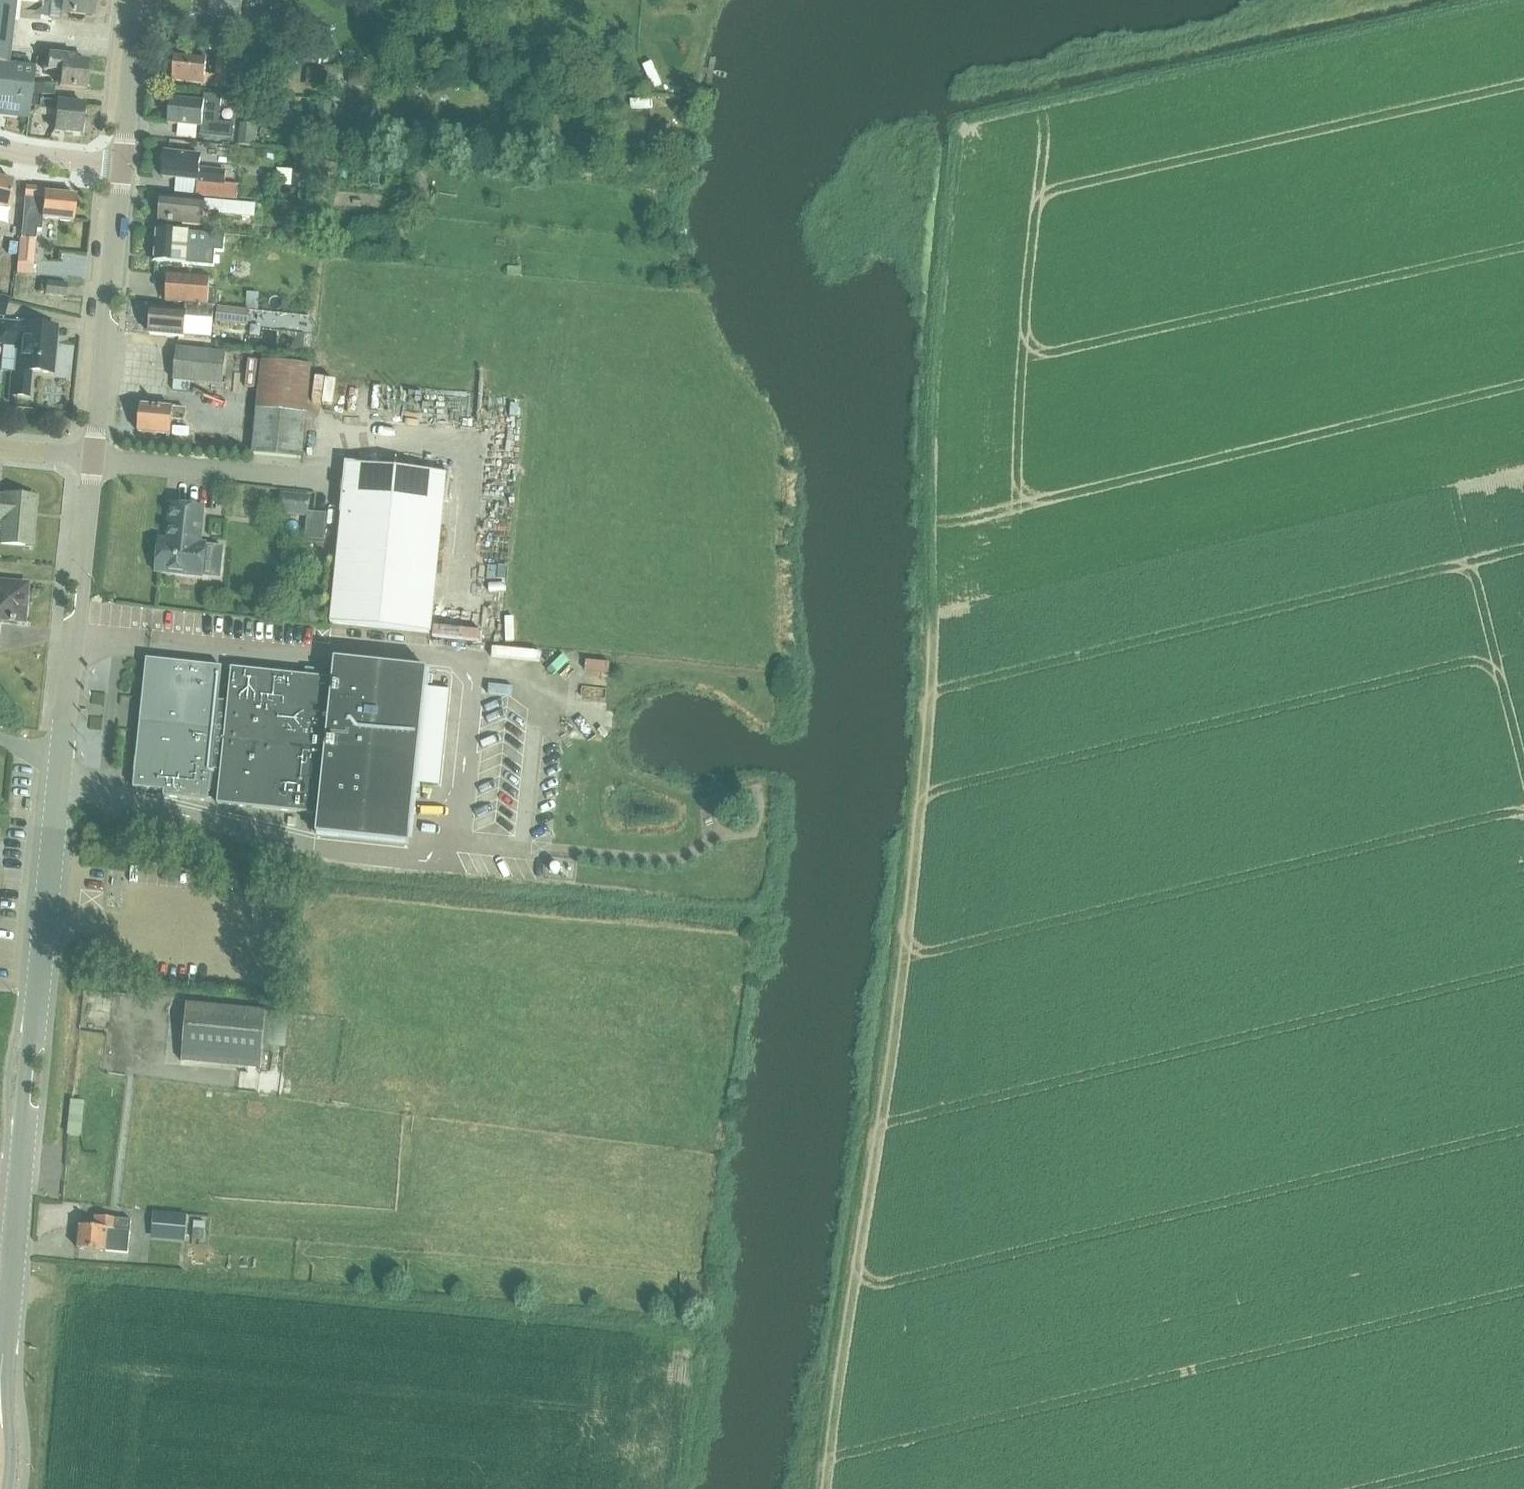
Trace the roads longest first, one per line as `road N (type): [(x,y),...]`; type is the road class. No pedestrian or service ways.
road 1 (tertiary): [(0,1385),(27,1128),(20,1093),(38,1013),(62,755)]
road 2 (tertiary): [(62,755),(93,457)]
road 3 (tertiary): [(93,457),(122,165)]
road 4 (tertiary): [(122,165),(138,0)]
road 5 (residential): [(122,165),(0,144)]

